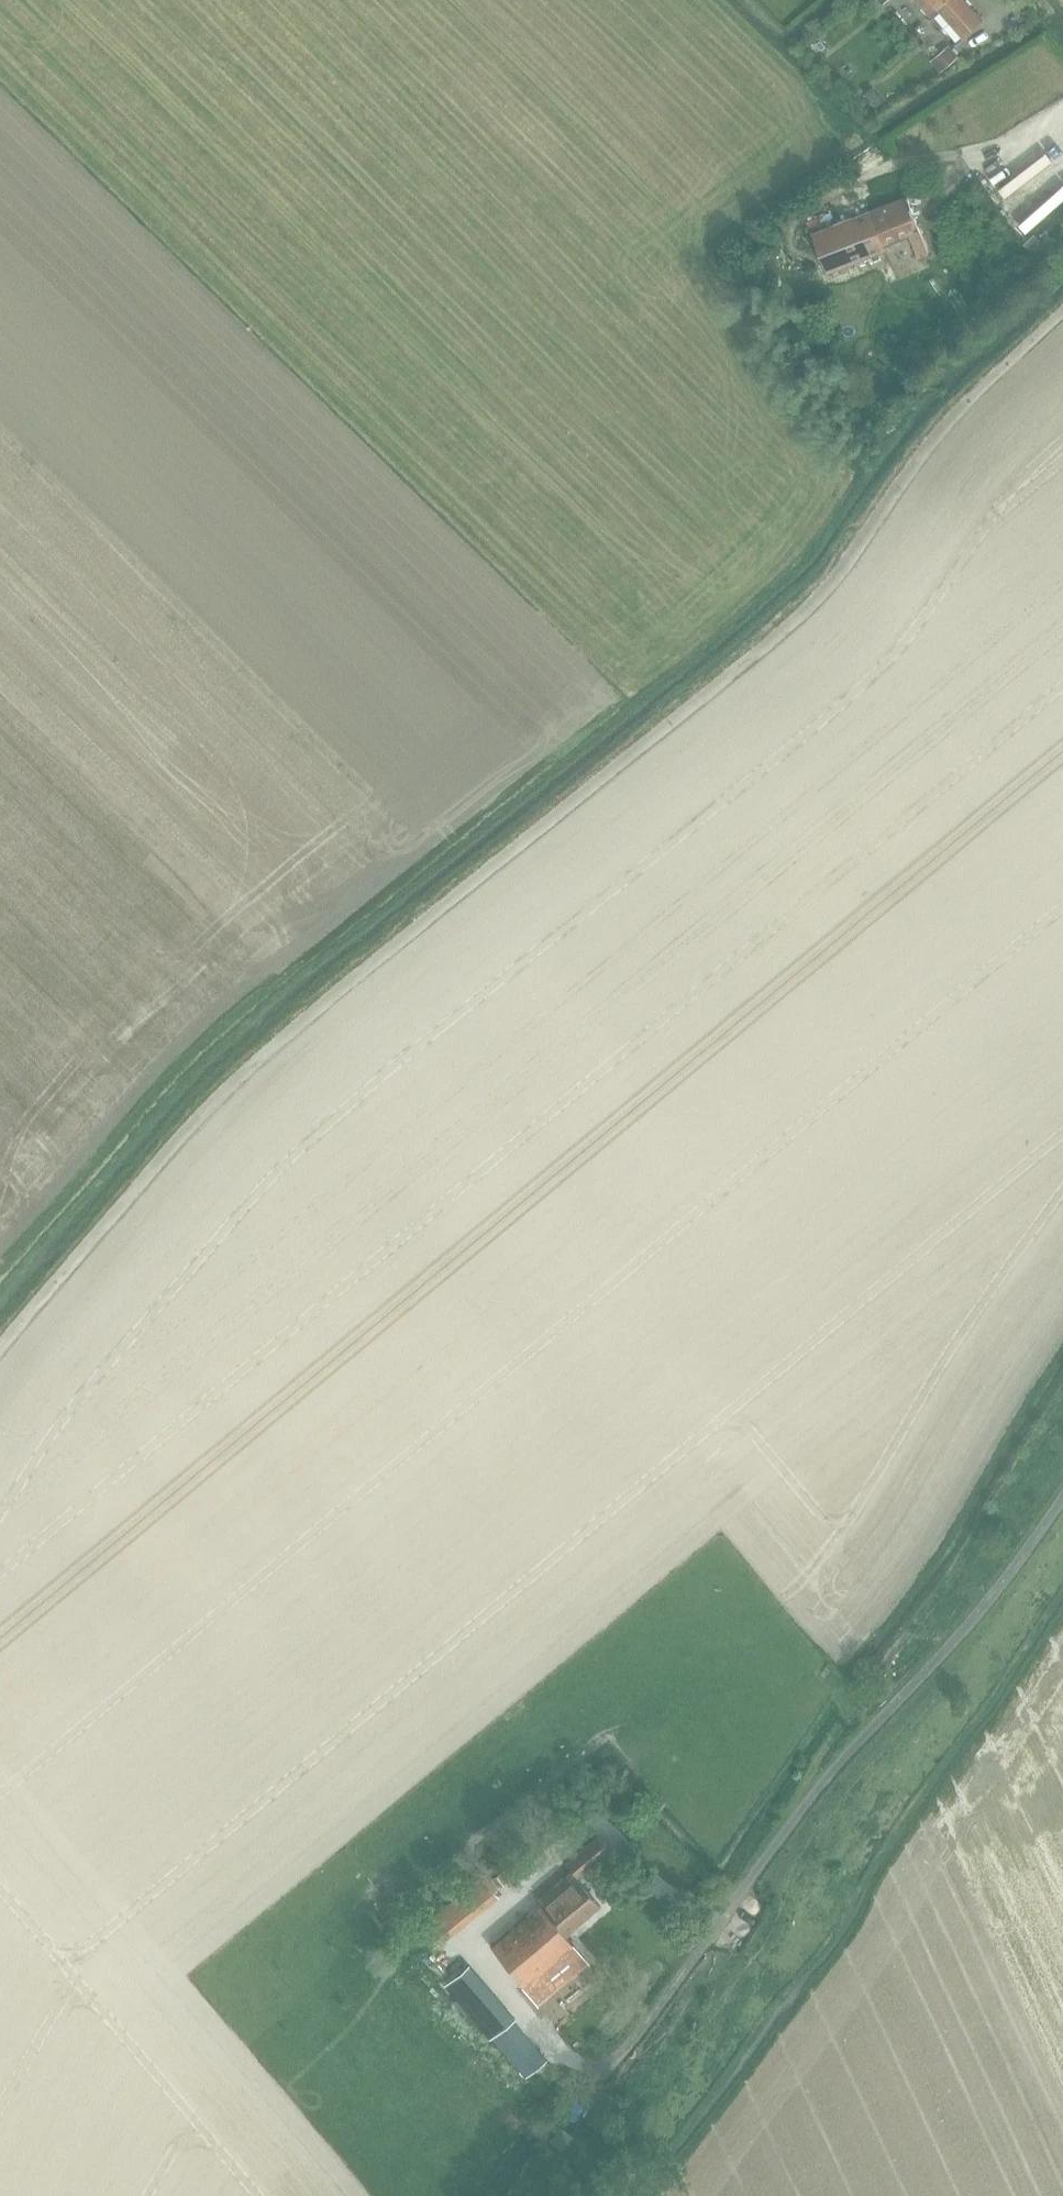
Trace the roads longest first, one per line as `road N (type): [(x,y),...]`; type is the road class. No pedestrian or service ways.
road 1 (unclassified): [(0,1341),(186,1116),(808,607),(930,438),(1062,314)]

